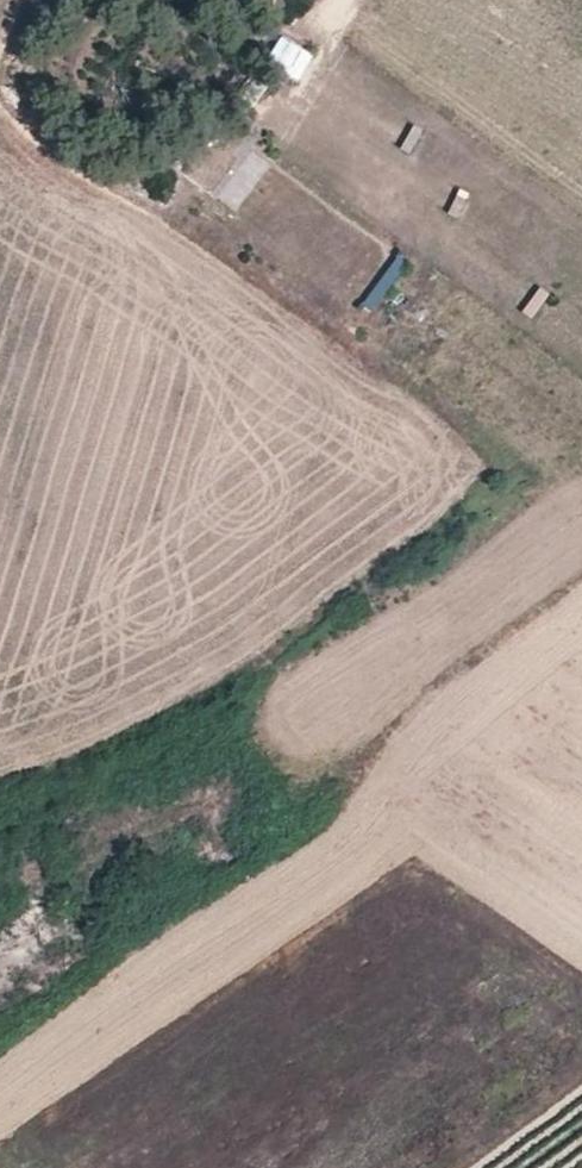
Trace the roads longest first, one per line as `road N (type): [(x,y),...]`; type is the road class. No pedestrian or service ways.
road 1 (track): [(350,0),(271,139)]

